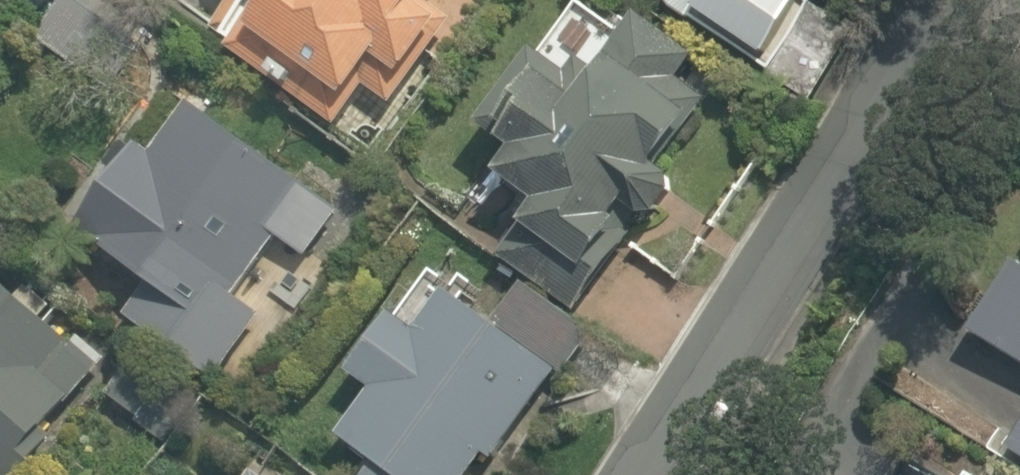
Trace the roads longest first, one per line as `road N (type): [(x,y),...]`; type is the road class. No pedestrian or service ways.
road 1 (residential): [(925,0),(633,474)]

